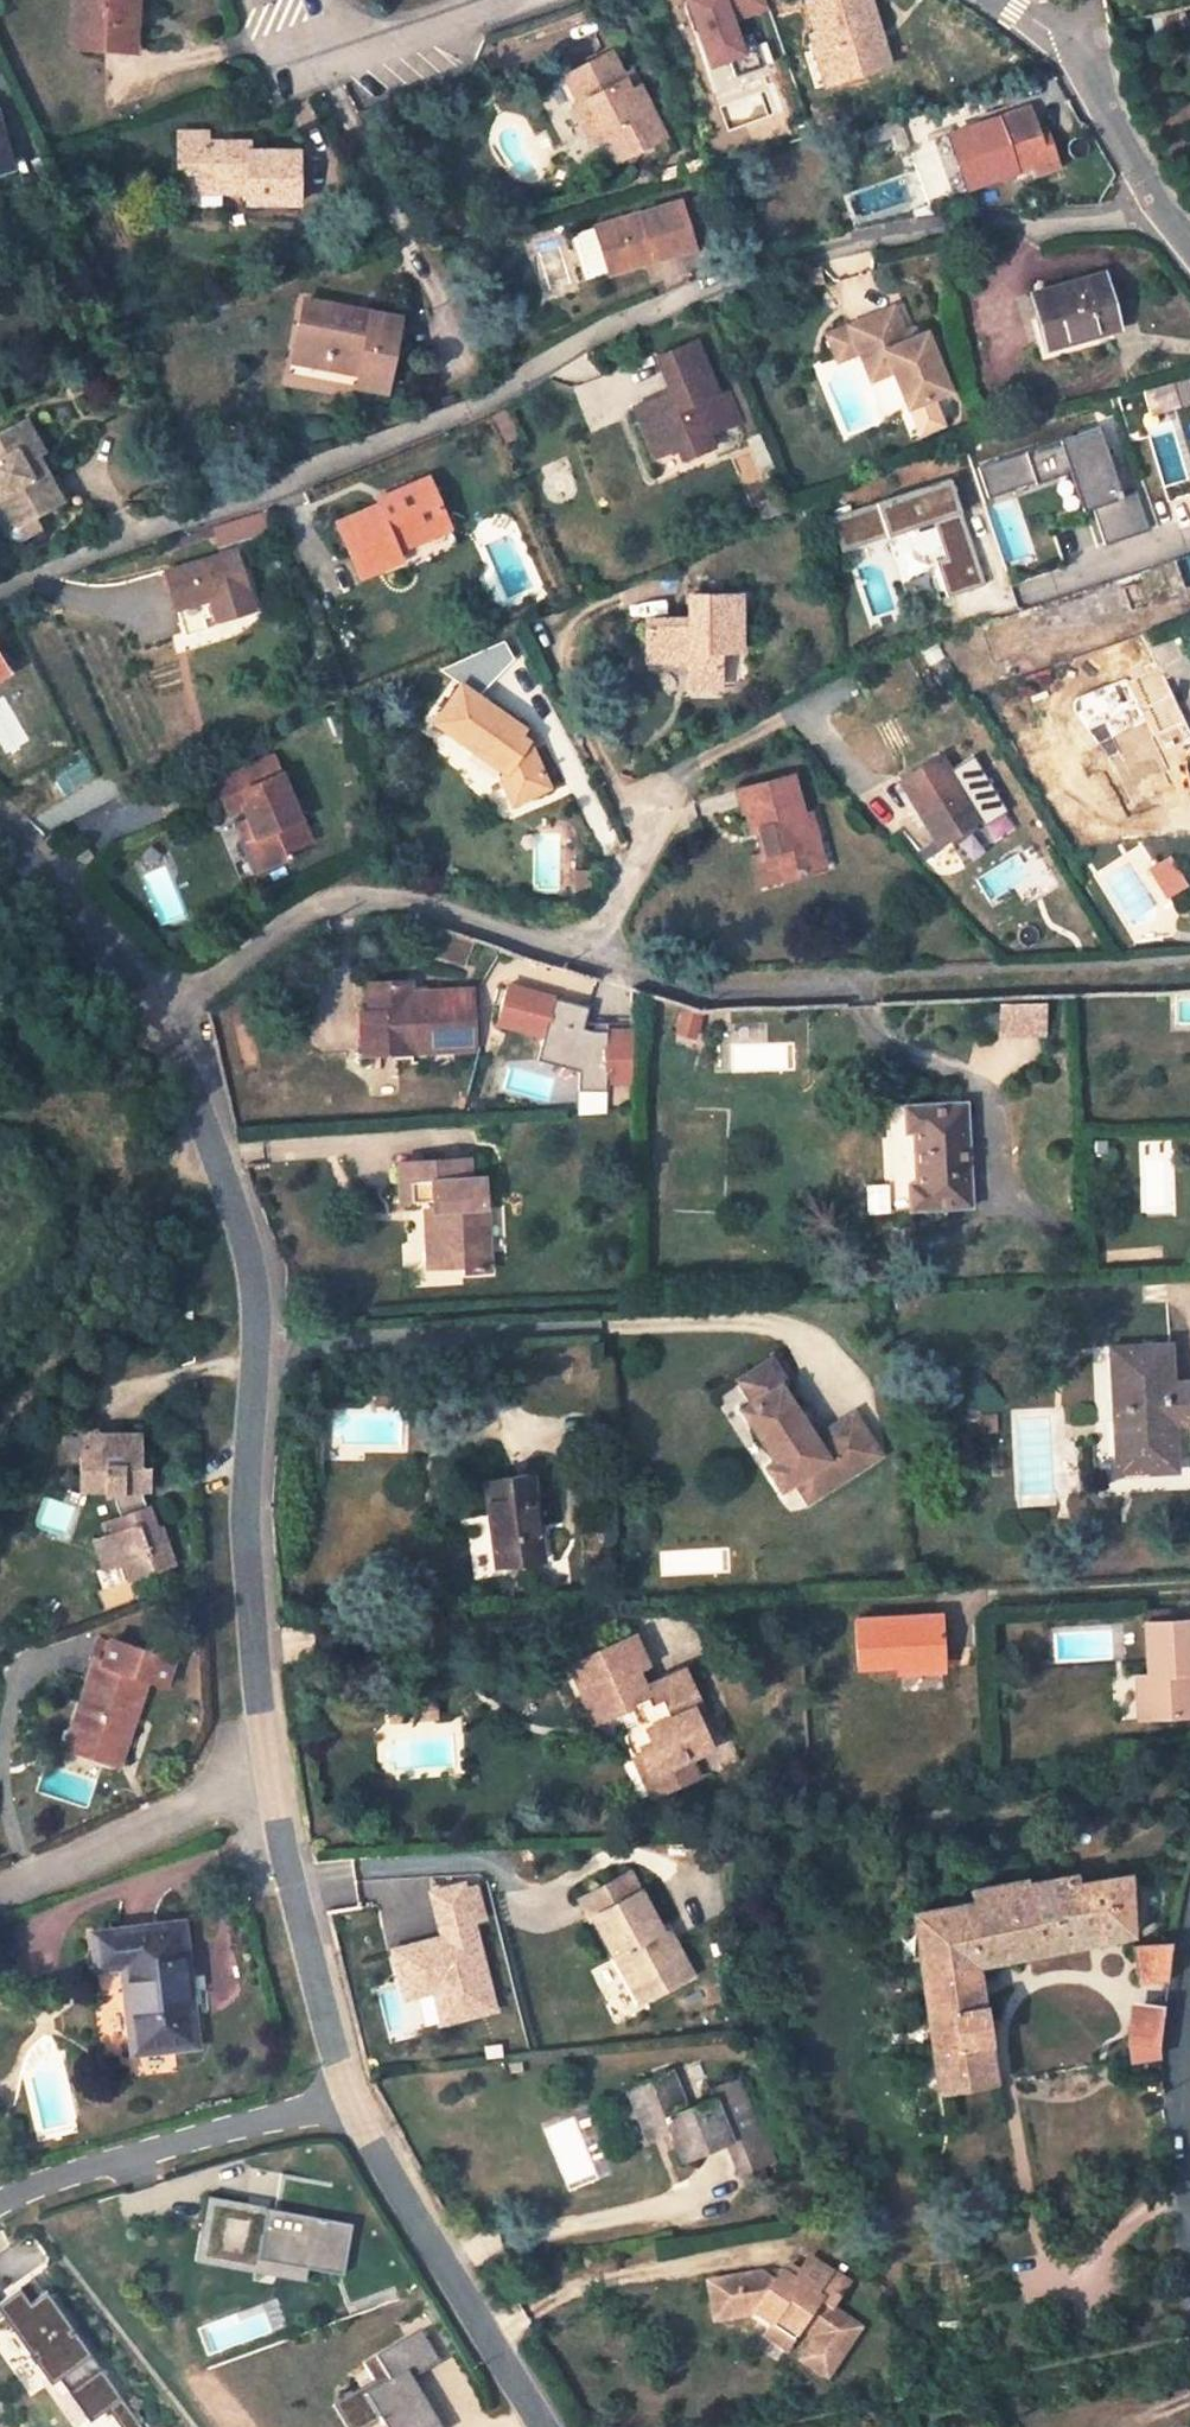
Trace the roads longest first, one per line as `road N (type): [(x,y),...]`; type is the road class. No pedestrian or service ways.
road 1 (residential): [(0,820),(167,1006),(246,1240),(259,1376),(252,1468),(259,1665),(274,1782)]
road 2 (residential): [(798,249),(731,269),(442,420),(0,587)]
road 3 (residential): [(350,2088),(534,2426)]
road 4 (residential): [(0,2201),(45,2179),(299,2110),(350,2088)]
road 5 (track): [(231,1191),(0,1453)]
road 6 (residential): [(1176,219),(1012,217),(835,239)]
road 7 (residential): [(274,1782),(315,1972),(350,2088)]
road 8 (residential): [(0,1888),(274,1782)]
road 9 (residential): [(1176,219),(1089,48)]

